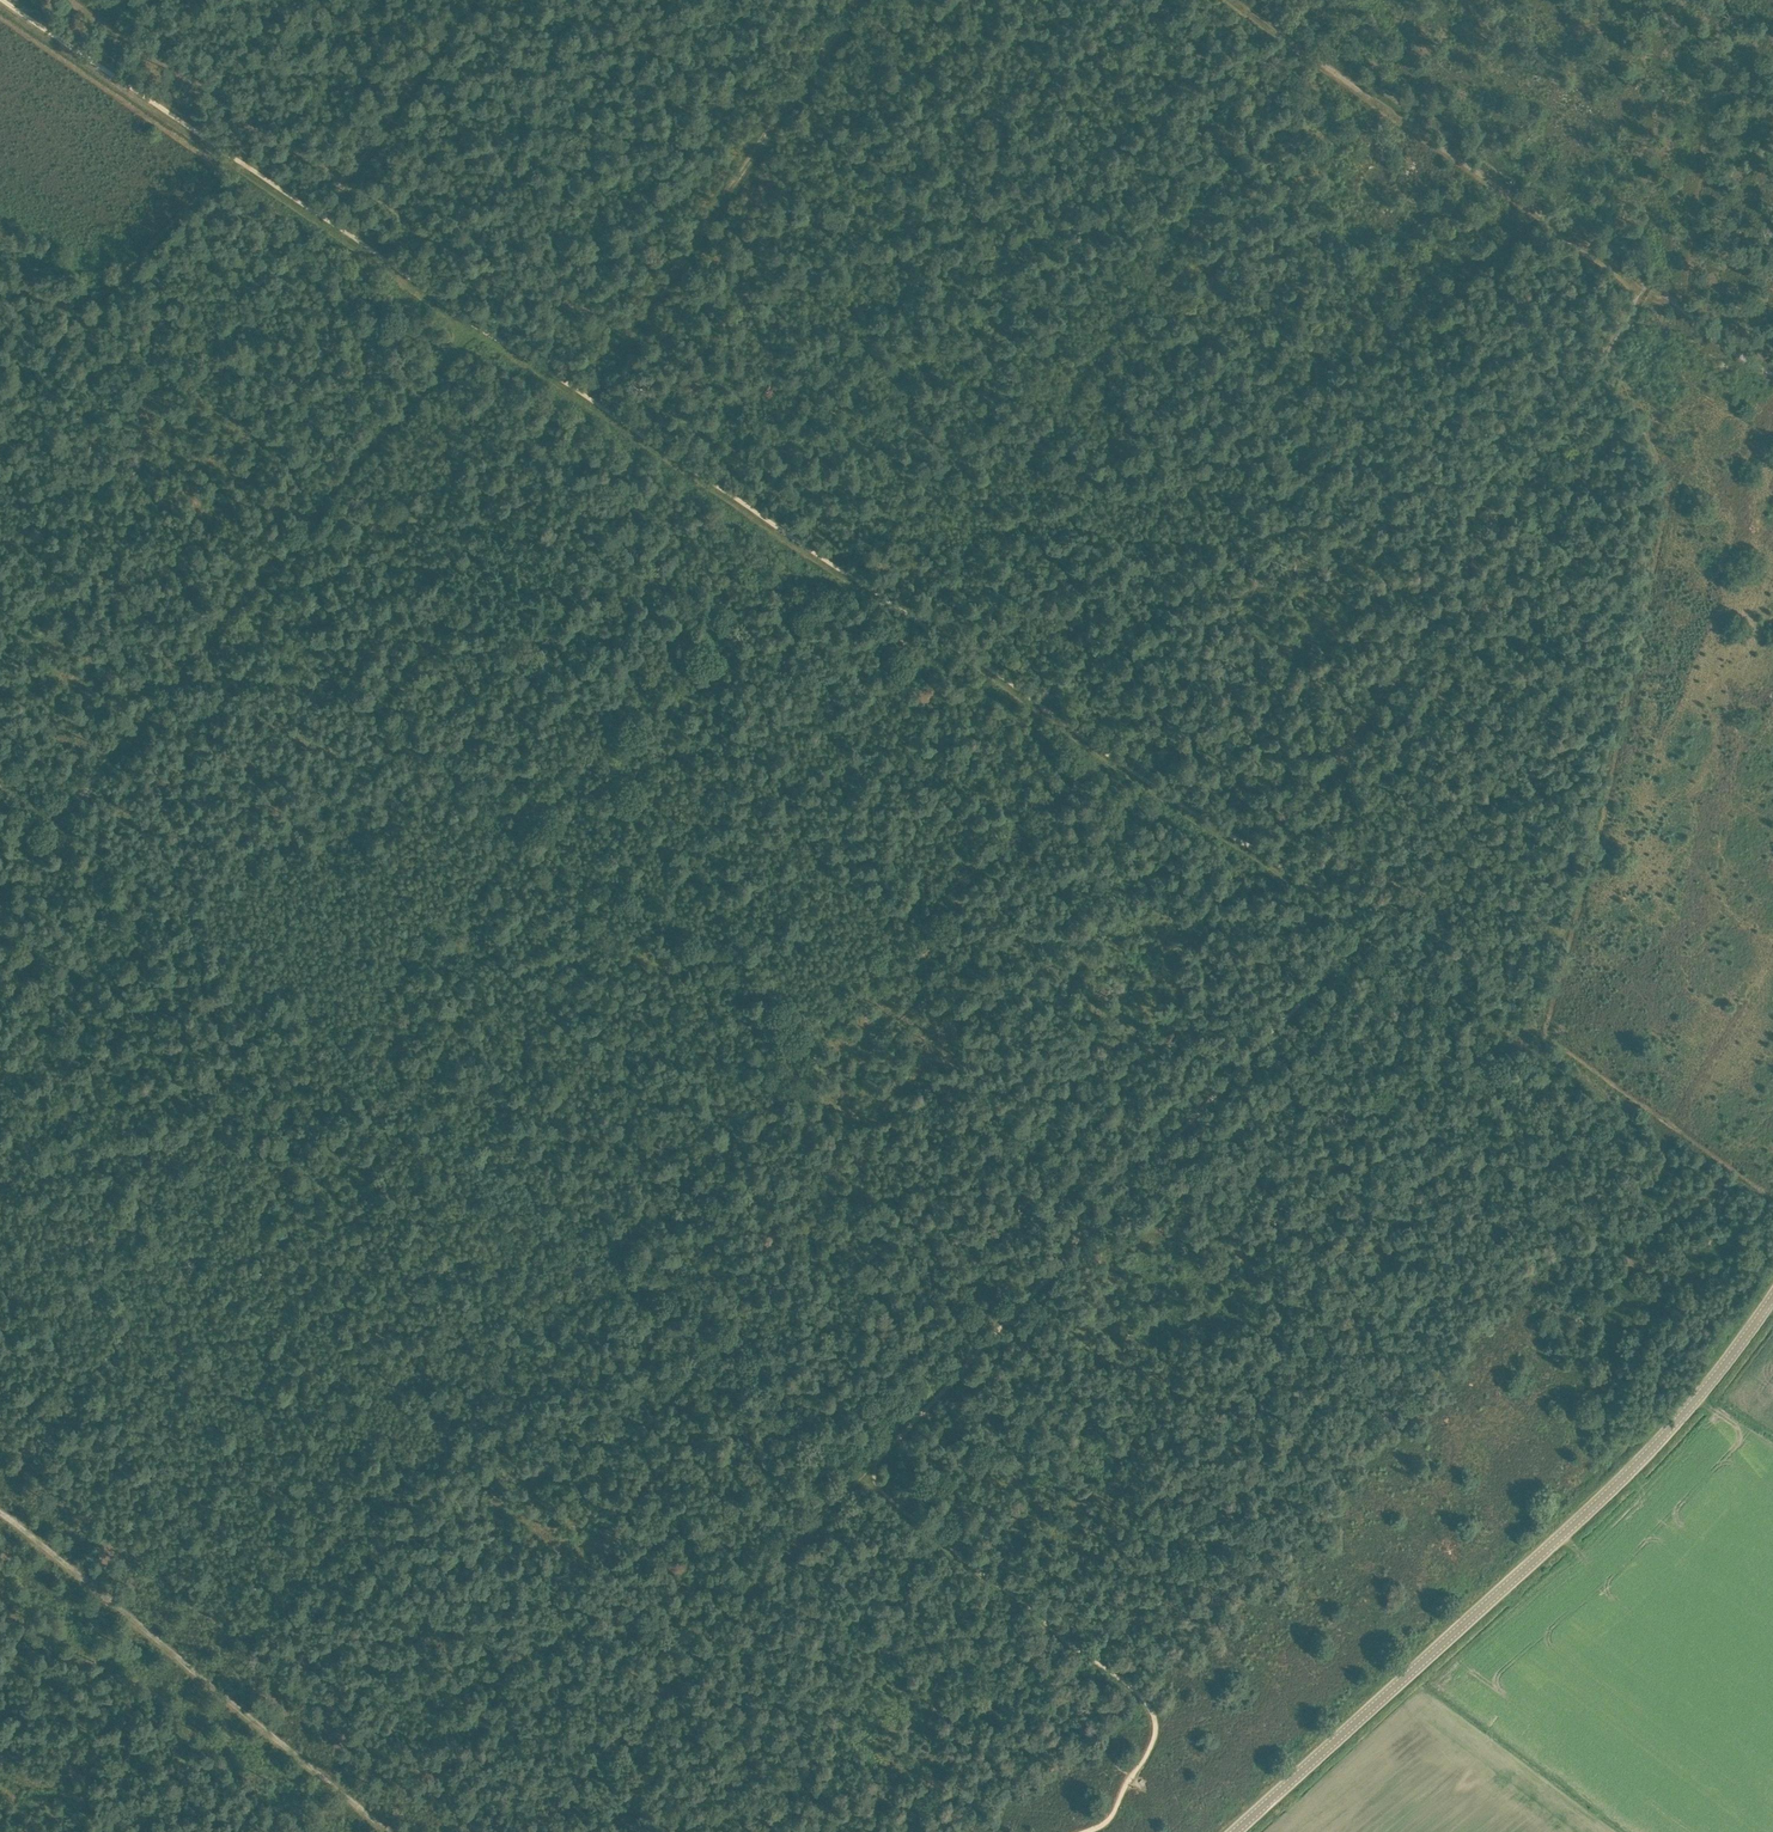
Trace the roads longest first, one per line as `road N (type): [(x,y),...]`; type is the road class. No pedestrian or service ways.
road 1 (track): [(876,1461),(1357,929),(0,6)]
road 2 (tertiary): [(1231,1831),(1604,1494),(1772,1295)]
road 3 (track): [(1269,864),(1649,291)]
road 4 (track): [(468,324),(58,820)]
road 5 (track): [(1228,0),(1649,291)]
road 6 (track): [(876,1461),(531,1831)]
road 7 (track): [(0,1515),(384,1831)]
road 8 (track): [(631,339),(861,0)]

